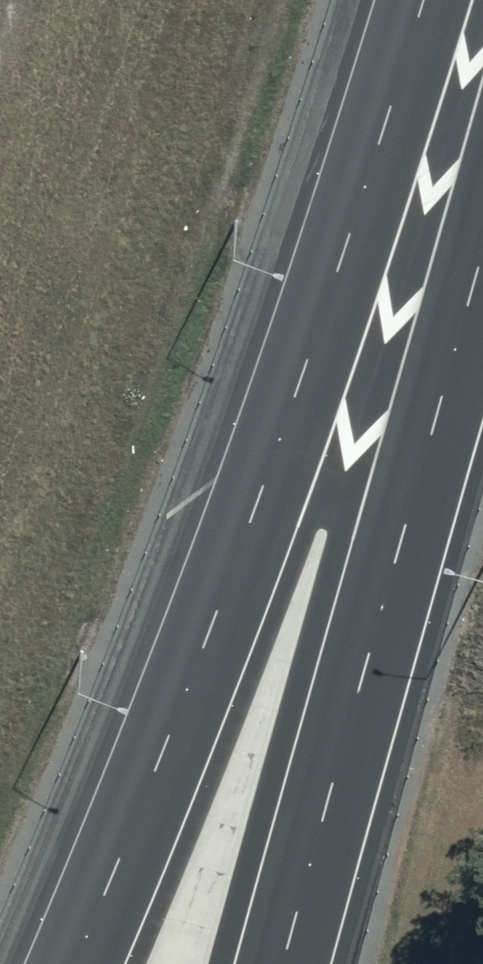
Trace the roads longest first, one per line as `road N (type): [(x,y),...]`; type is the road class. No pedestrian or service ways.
road 1 (motorway): [(74,963),(249,522),(421,0)]
road 2 (motorway): [(283,963),(482,249)]

